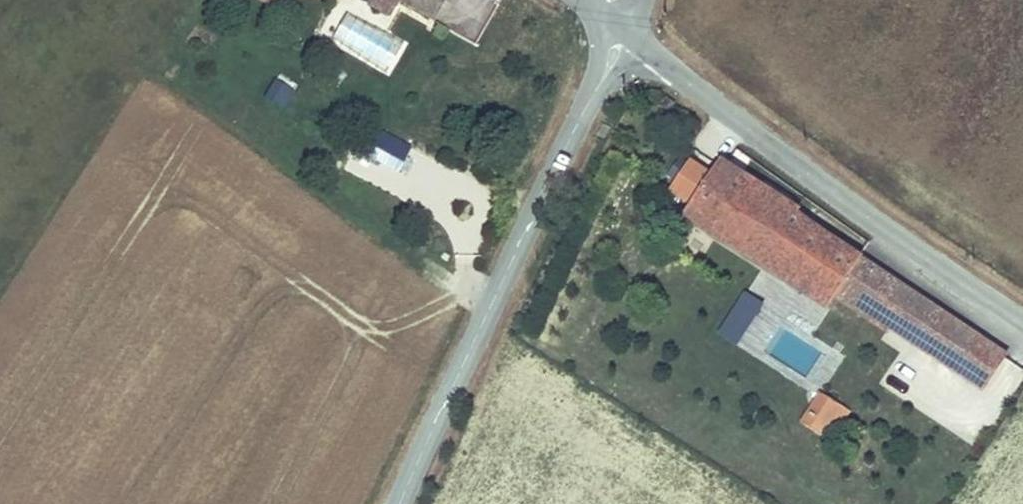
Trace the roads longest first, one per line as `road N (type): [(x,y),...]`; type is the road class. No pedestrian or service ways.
road 1 (tertiary): [(401,503),(626,32)]
road 2 (tertiary): [(1022,320),(626,32)]

